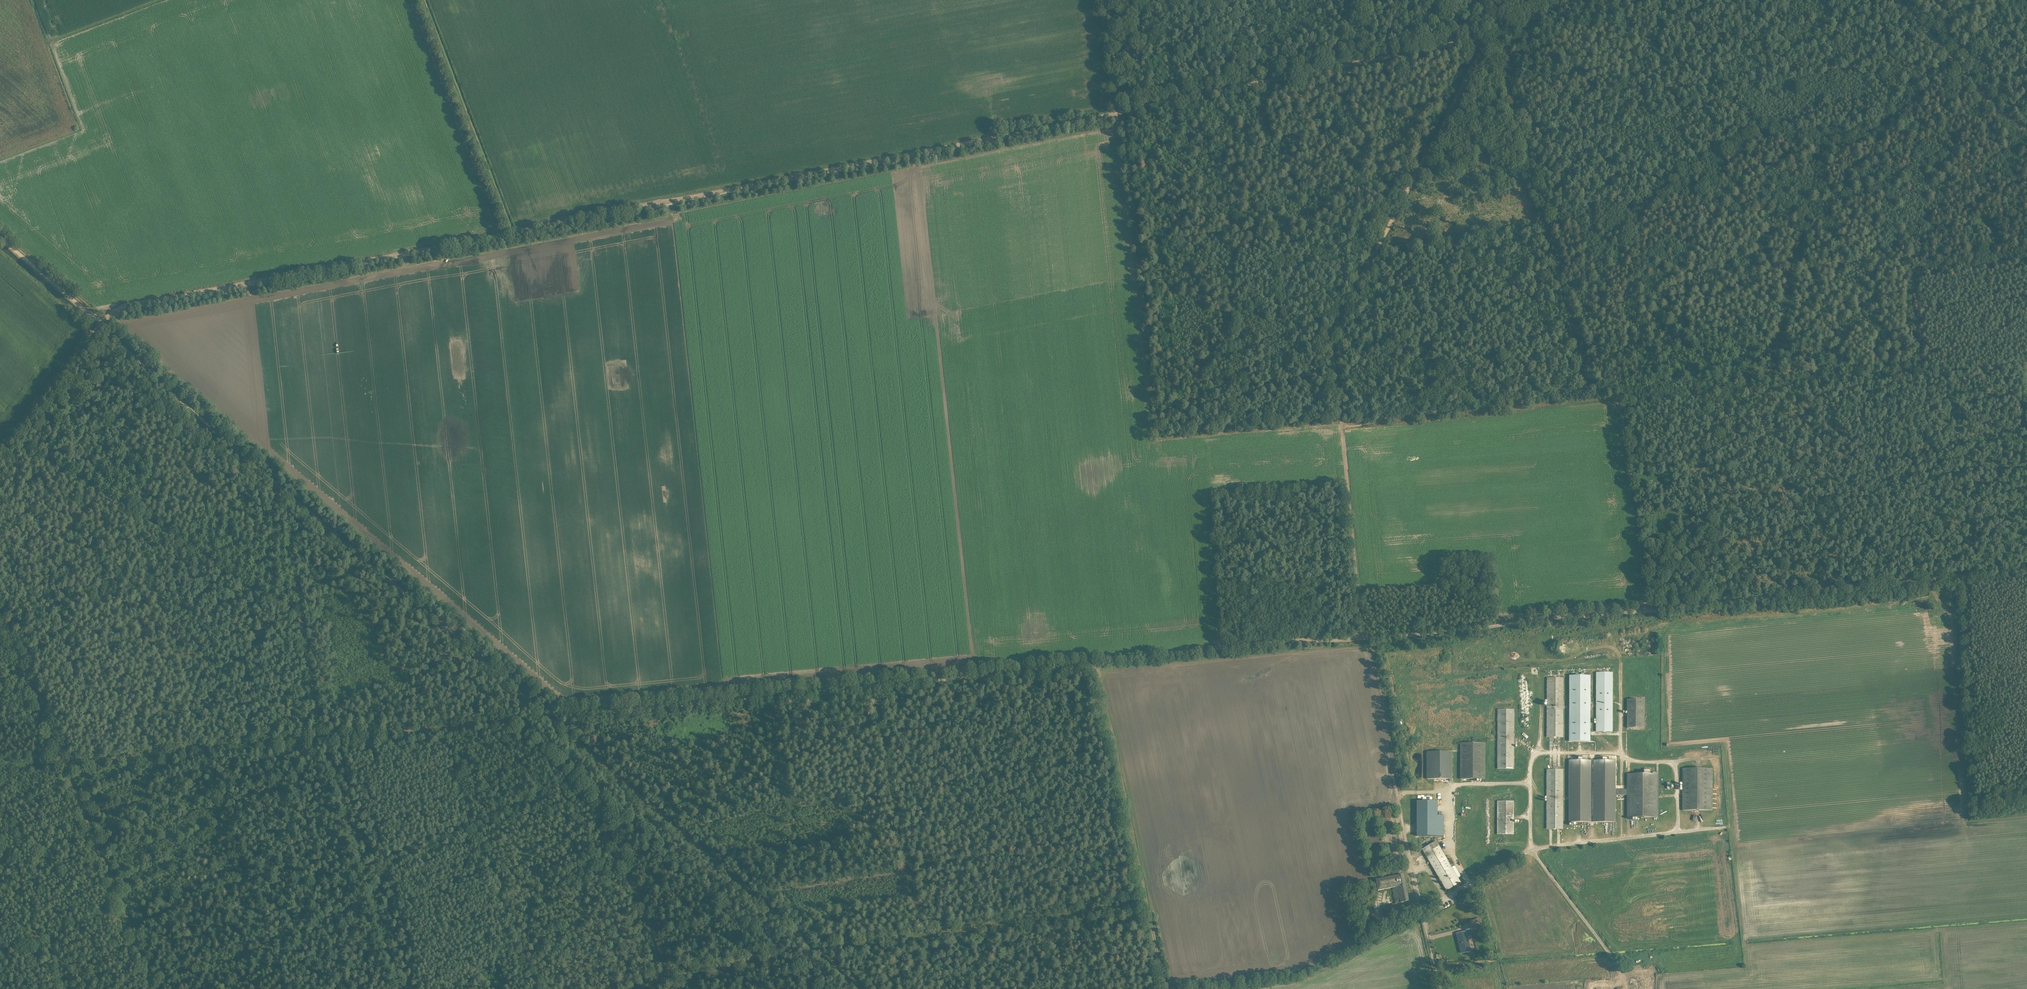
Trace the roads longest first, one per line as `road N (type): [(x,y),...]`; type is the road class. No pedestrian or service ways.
road 1 (track): [(105,320),(123,308),(1492,33)]
road 2 (track): [(571,710),(1361,639)]
road 3 (track): [(2014,258),(1917,270),(1918,367),(1342,426)]
road 4 (track): [(2026,571),(1361,639)]
road 5 (track): [(539,709),(103,323)]
road 6 (track): [(295,613),(304,622),(323,736),(398,988)]
road 7 (track): [(548,717),(826,954)]
road 8 (track): [(1165,988),(1097,663)]
road 9 (track): [(870,684),(924,933)]
road 10 (track): [(158,988),(54,757)]
road 11 (track): [(285,988),(207,749)]
road 12 (track): [(1340,415),(1333,331),(1412,185)]
road 13 (track): [(204,739),(128,511)]
road 14 (track): [(1361,639),(1340,415)]
road 15 (track): [(924,933),(1146,899)]
road 16 (track): [(596,798),(669,980)]
road 17 (track): [(295,613),(128,511)]
road 18 (track): [(1412,185),(1492,33)]
road 19 (track): [(54,757),(207,749)]
road 20 (track): [(103,323),(12,438)]
road 21 (track): [(669,980),(782,964),(803,988)]
road 22 (track): [(0,629),(54,757)]
road 23 (track): [(128,511),(12,438)]
road 24 (track): [(0,237),(103,323)]
road 25 (track): [(207,749),(329,736)]

